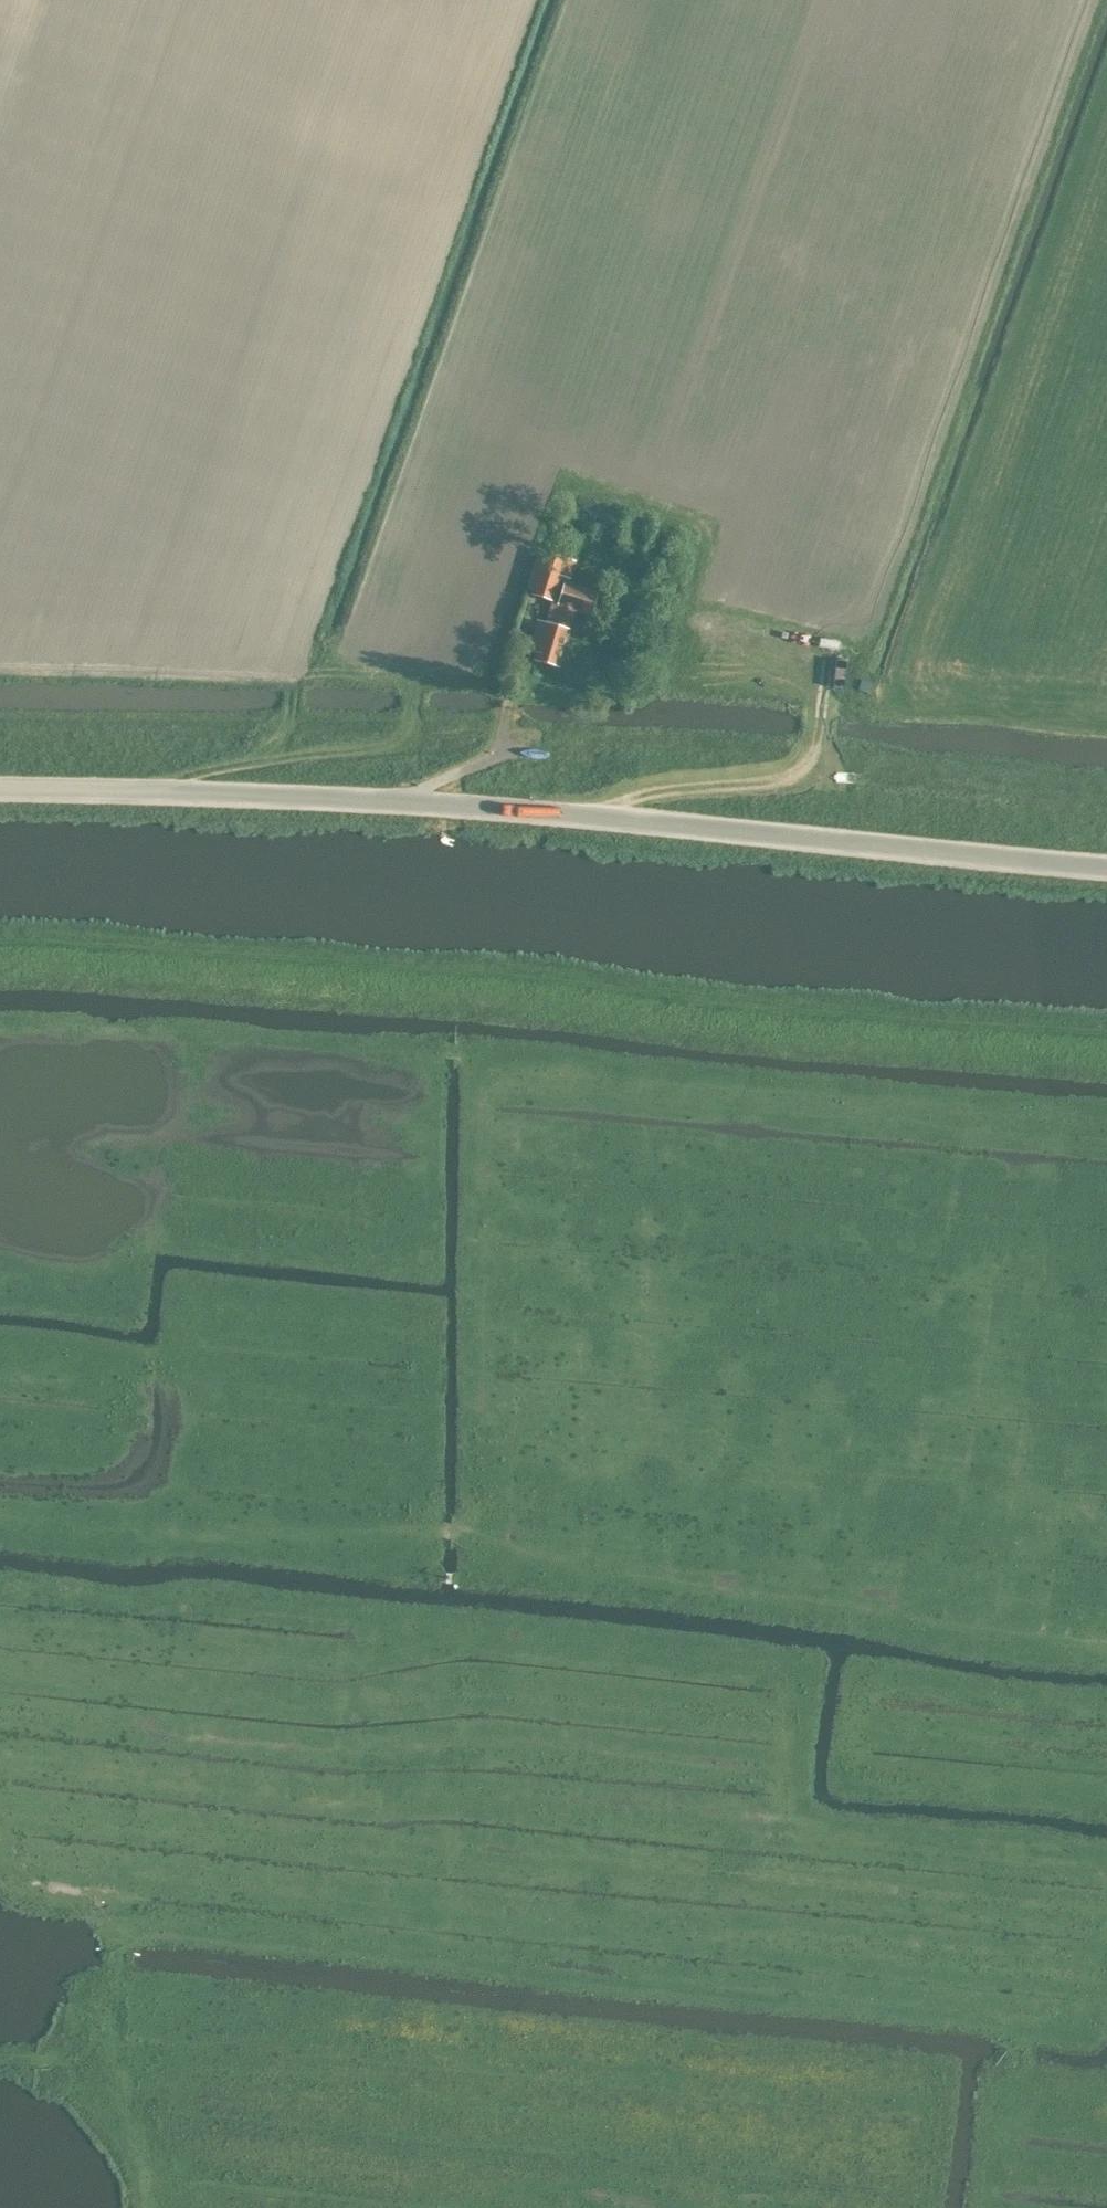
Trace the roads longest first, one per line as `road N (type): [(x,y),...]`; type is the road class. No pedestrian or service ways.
road 1 (tertiary): [(1106,857),(265,793),(0,789)]

